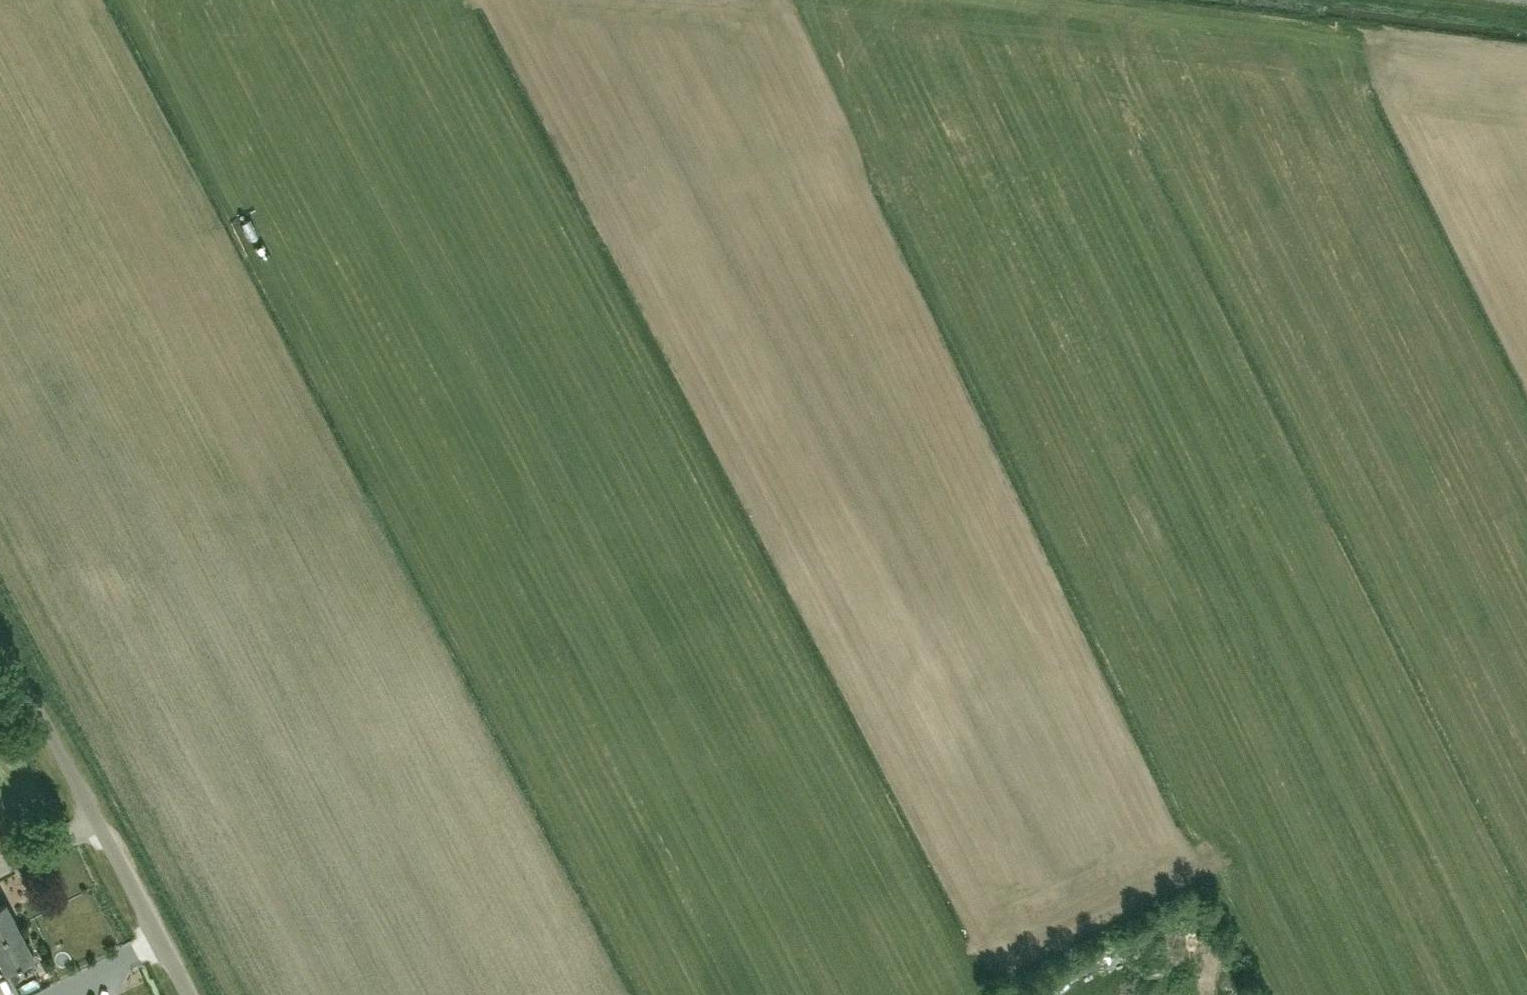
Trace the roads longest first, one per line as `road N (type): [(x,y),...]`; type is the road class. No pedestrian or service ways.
road 1 (unclassified): [(189,994),(0,638)]

